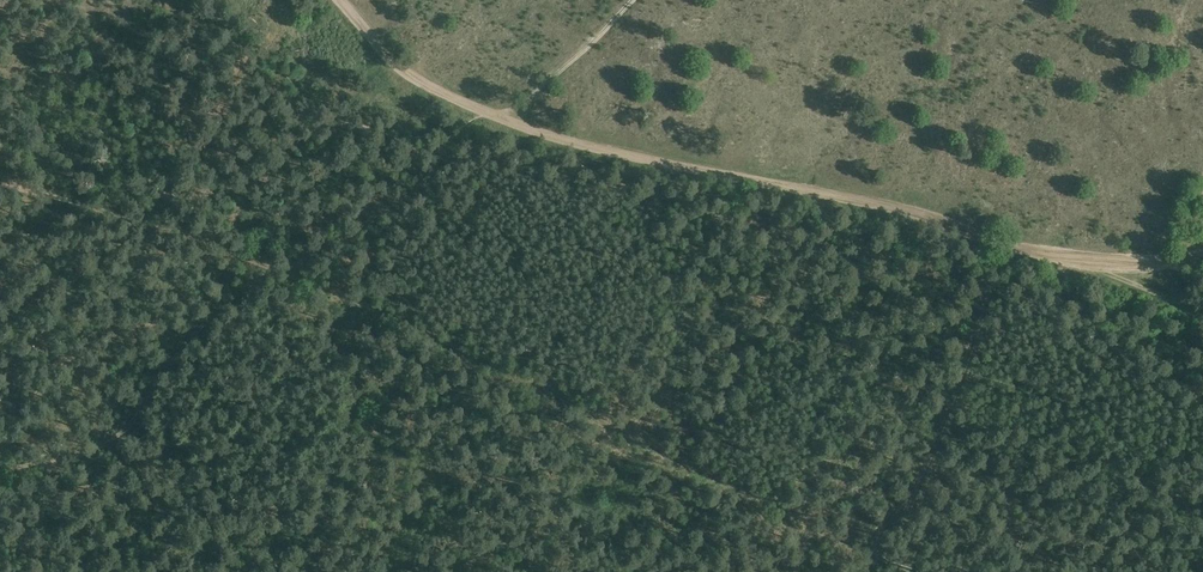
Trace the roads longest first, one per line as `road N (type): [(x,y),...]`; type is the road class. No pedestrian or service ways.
road 1 (track): [(0,184),(218,245),(304,280),(531,381),(872,554)]
road 2 (track): [(0,474),(79,455),(118,435),(222,306),(393,209),(420,185),(473,108)]
road 3 (track): [(500,118),(596,149),(892,208),(1002,244)]
road 4 (track): [(1006,246),(928,462),(876,535),(872,554)]
road 5 (track): [(634,0),(500,118)]
road 6 (track): [(338,0),(397,65),(473,108)]
road 7 (track): [(1067,259),(1202,317)]

